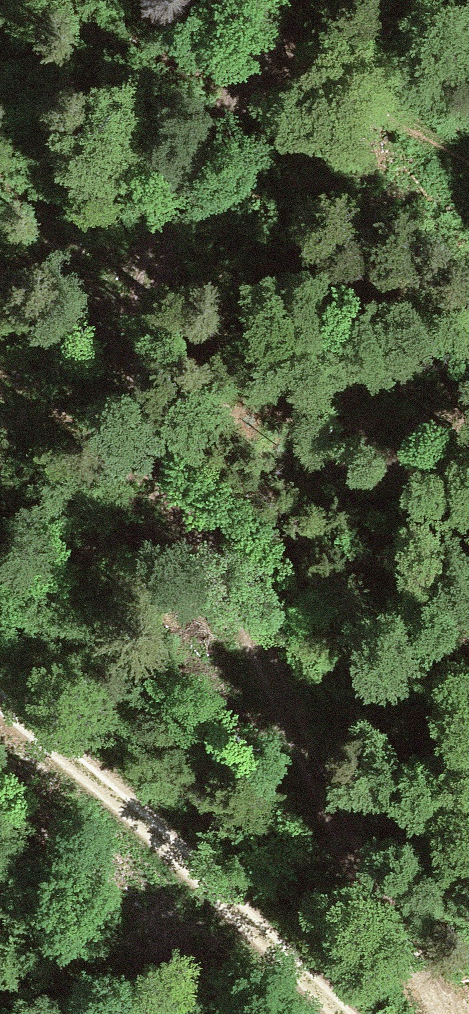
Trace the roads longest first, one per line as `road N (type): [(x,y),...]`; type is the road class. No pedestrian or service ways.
road 1 (track): [(291,0),(240,112),(181,192),(149,282),(137,348),(158,445),(367,891),(439,1013)]
road 2 (track): [(328,1013),(156,829),(0,701)]
road 3 (track): [(468,162),(356,91),(267,59)]

